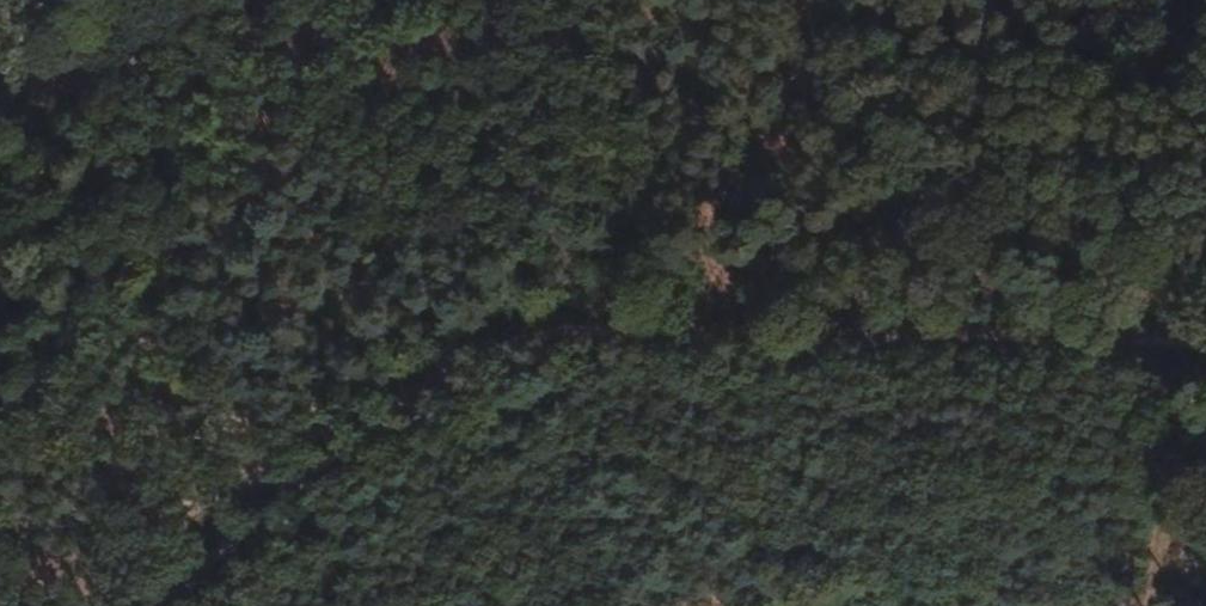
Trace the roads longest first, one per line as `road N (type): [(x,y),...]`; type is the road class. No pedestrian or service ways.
road 1 (track): [(1205,346),(671,327),(505,349),(457,364),(400,398),(151,605)]
road 2 (track): [(0,209),(41,171),(154,0)]

